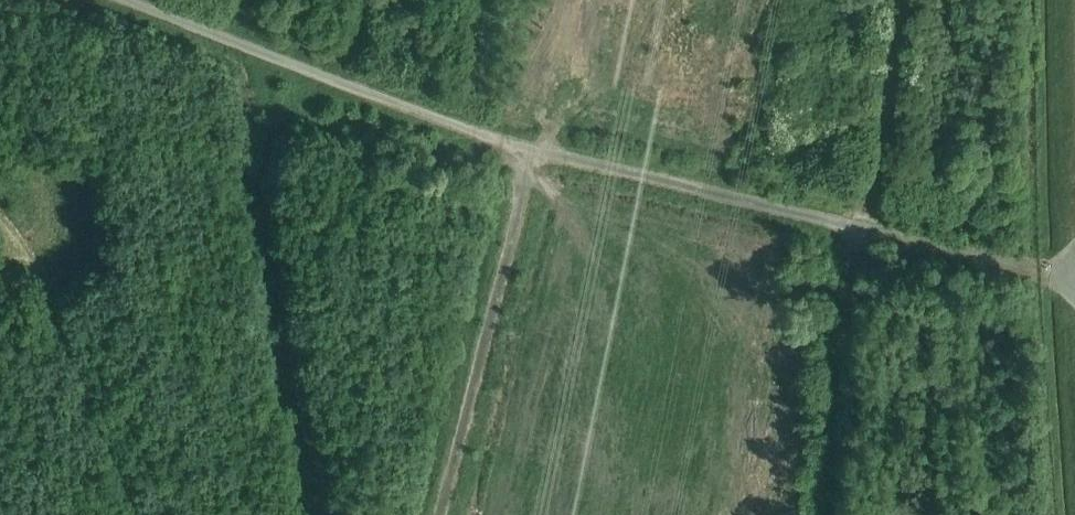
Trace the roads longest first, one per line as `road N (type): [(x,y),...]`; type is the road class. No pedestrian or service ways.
road 1 (unclassified): [(534,152),(1051,275)]
road 2 (track): [(830,514),(833,440),(888,118),(899,0)]
road 3 (unclassified): [(118,0),(534,152)]
road 4 (unclassified): [(440,514),(534,152)]

